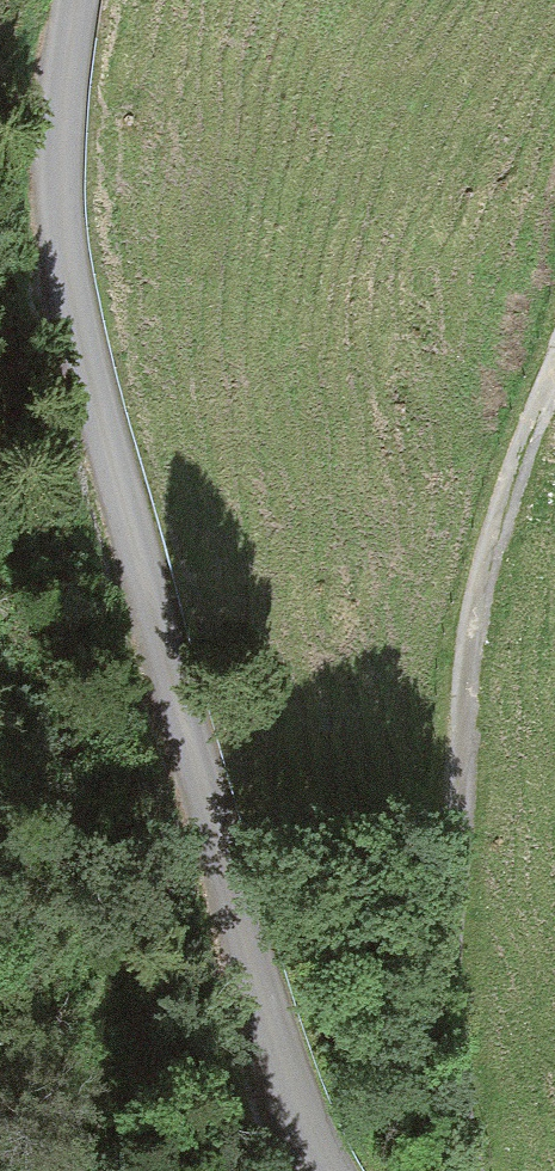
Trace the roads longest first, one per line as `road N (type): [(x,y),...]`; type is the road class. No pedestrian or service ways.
road 1 (unclassified): [(82,0),(67,87),(69,237),(86,369),(282,1051),(343,1170)]
road 2 (track): [(554,362),(478,588),(463,679),(441,982),(454,1107),(474,1170)]

